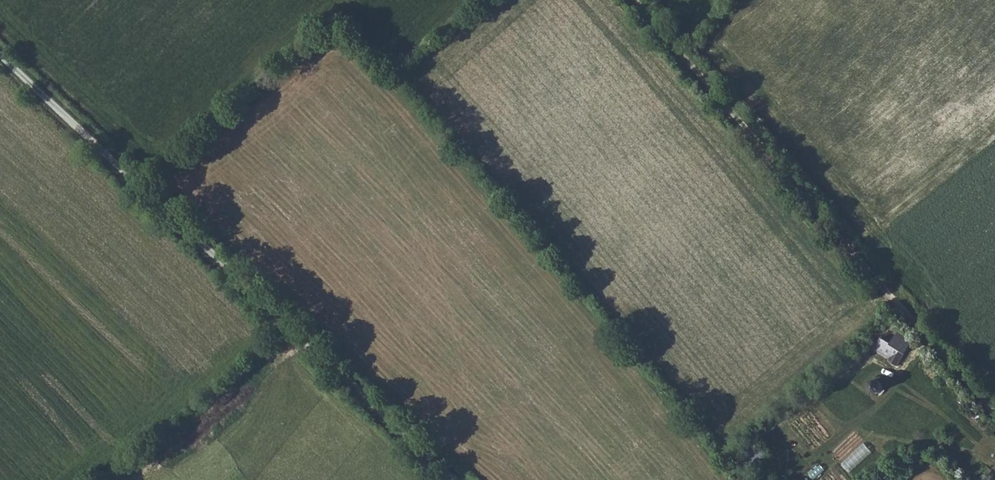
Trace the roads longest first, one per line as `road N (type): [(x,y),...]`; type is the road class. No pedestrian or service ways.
road 1 (track): [(452,479),(0,58)]
road 2 (track): [(636,0),(994,415)]

